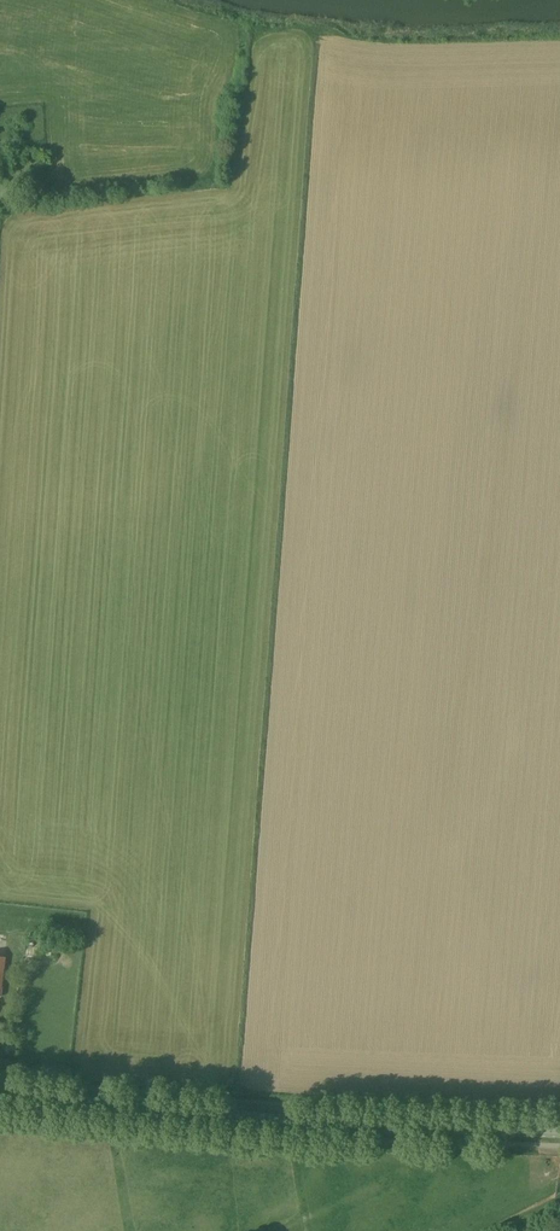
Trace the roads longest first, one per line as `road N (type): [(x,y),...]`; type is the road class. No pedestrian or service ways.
road 1 (tertiary): [(0,1096),(409,1130),(559,1130)]

